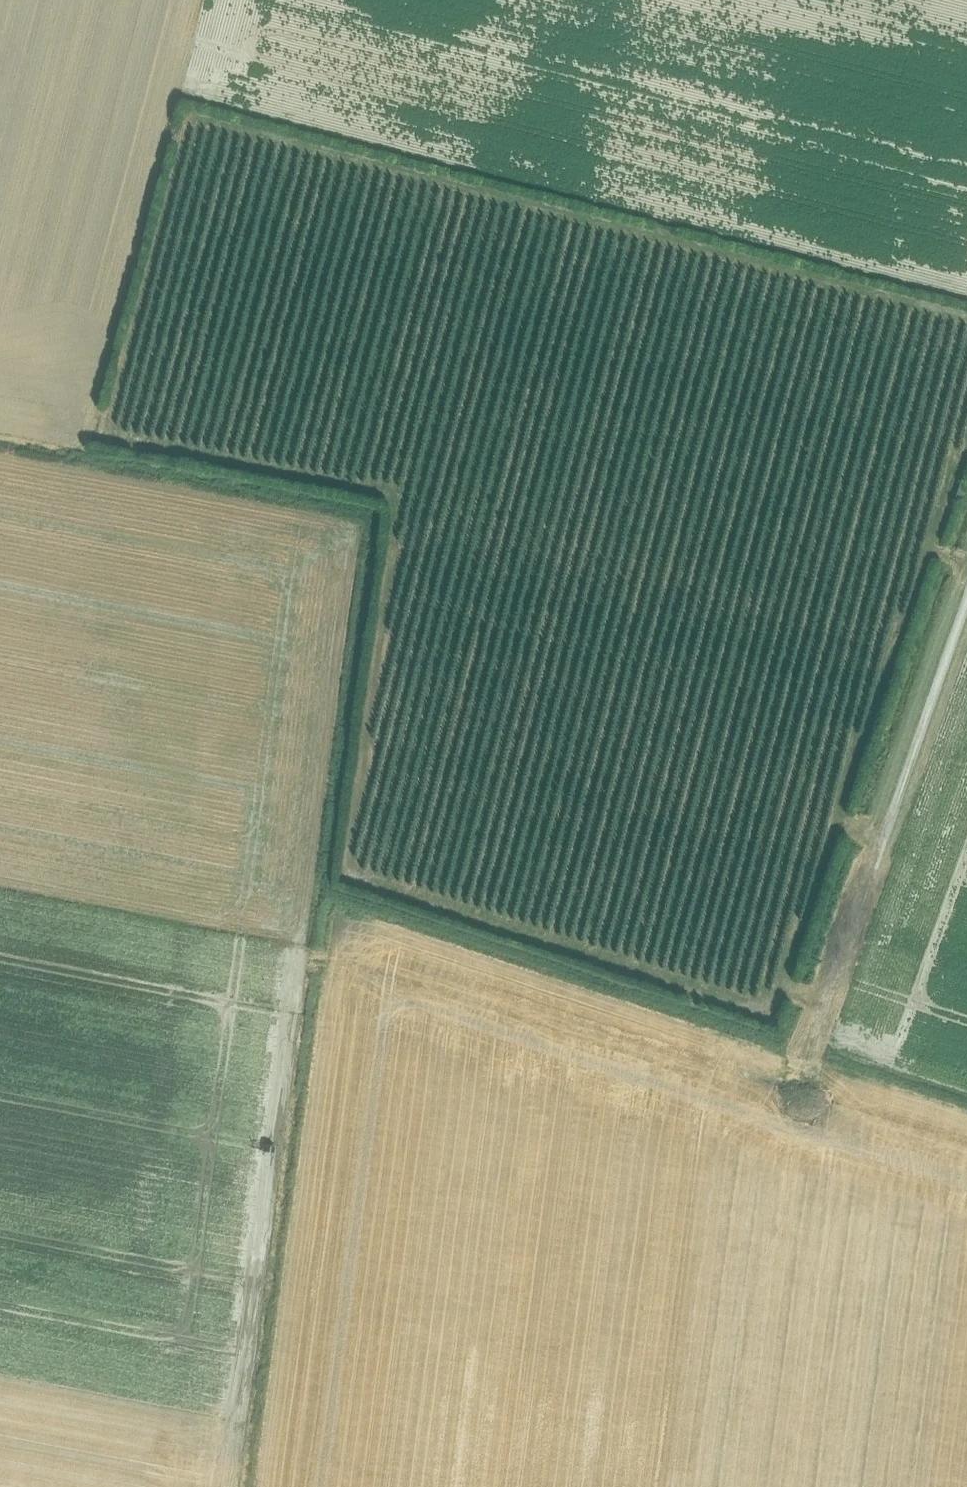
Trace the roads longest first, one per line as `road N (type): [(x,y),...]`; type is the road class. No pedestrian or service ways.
road 1 (unclassified): [(822,1043),(966,615)]

